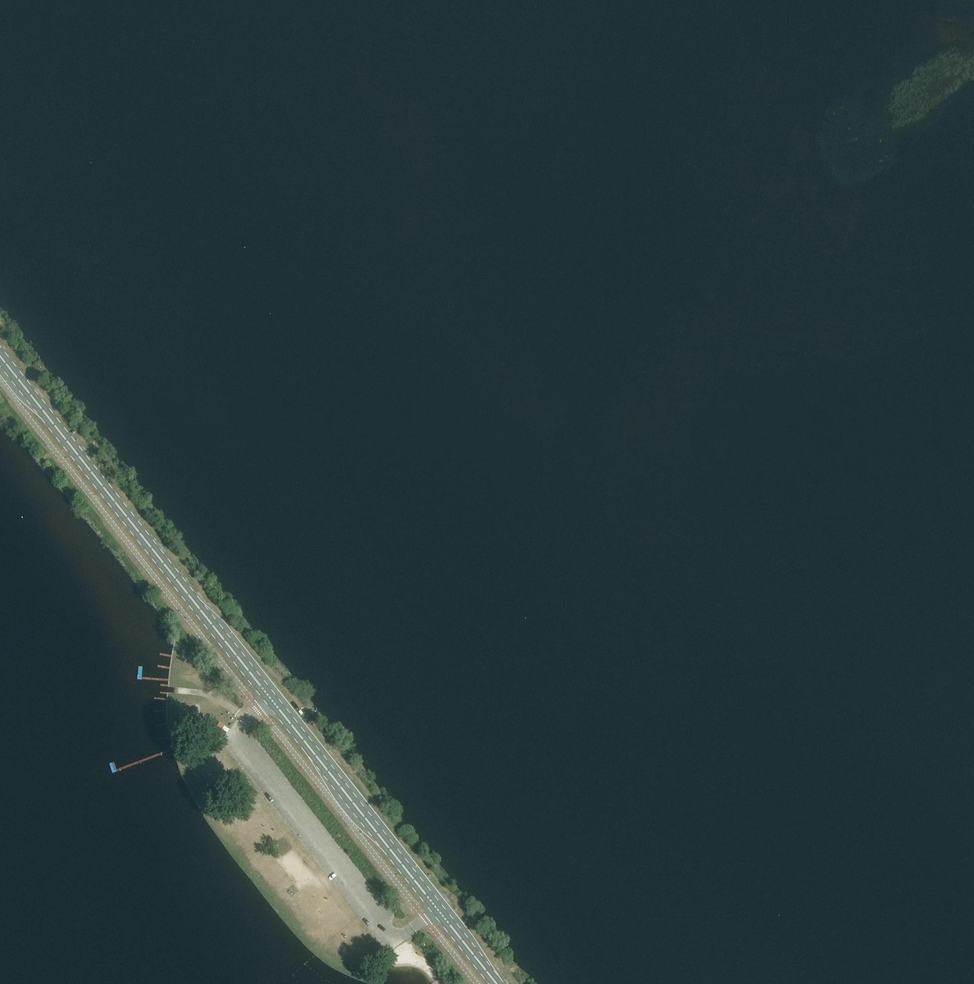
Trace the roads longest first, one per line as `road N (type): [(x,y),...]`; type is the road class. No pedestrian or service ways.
road 1 (primary): [(496,983),(0,357)]

